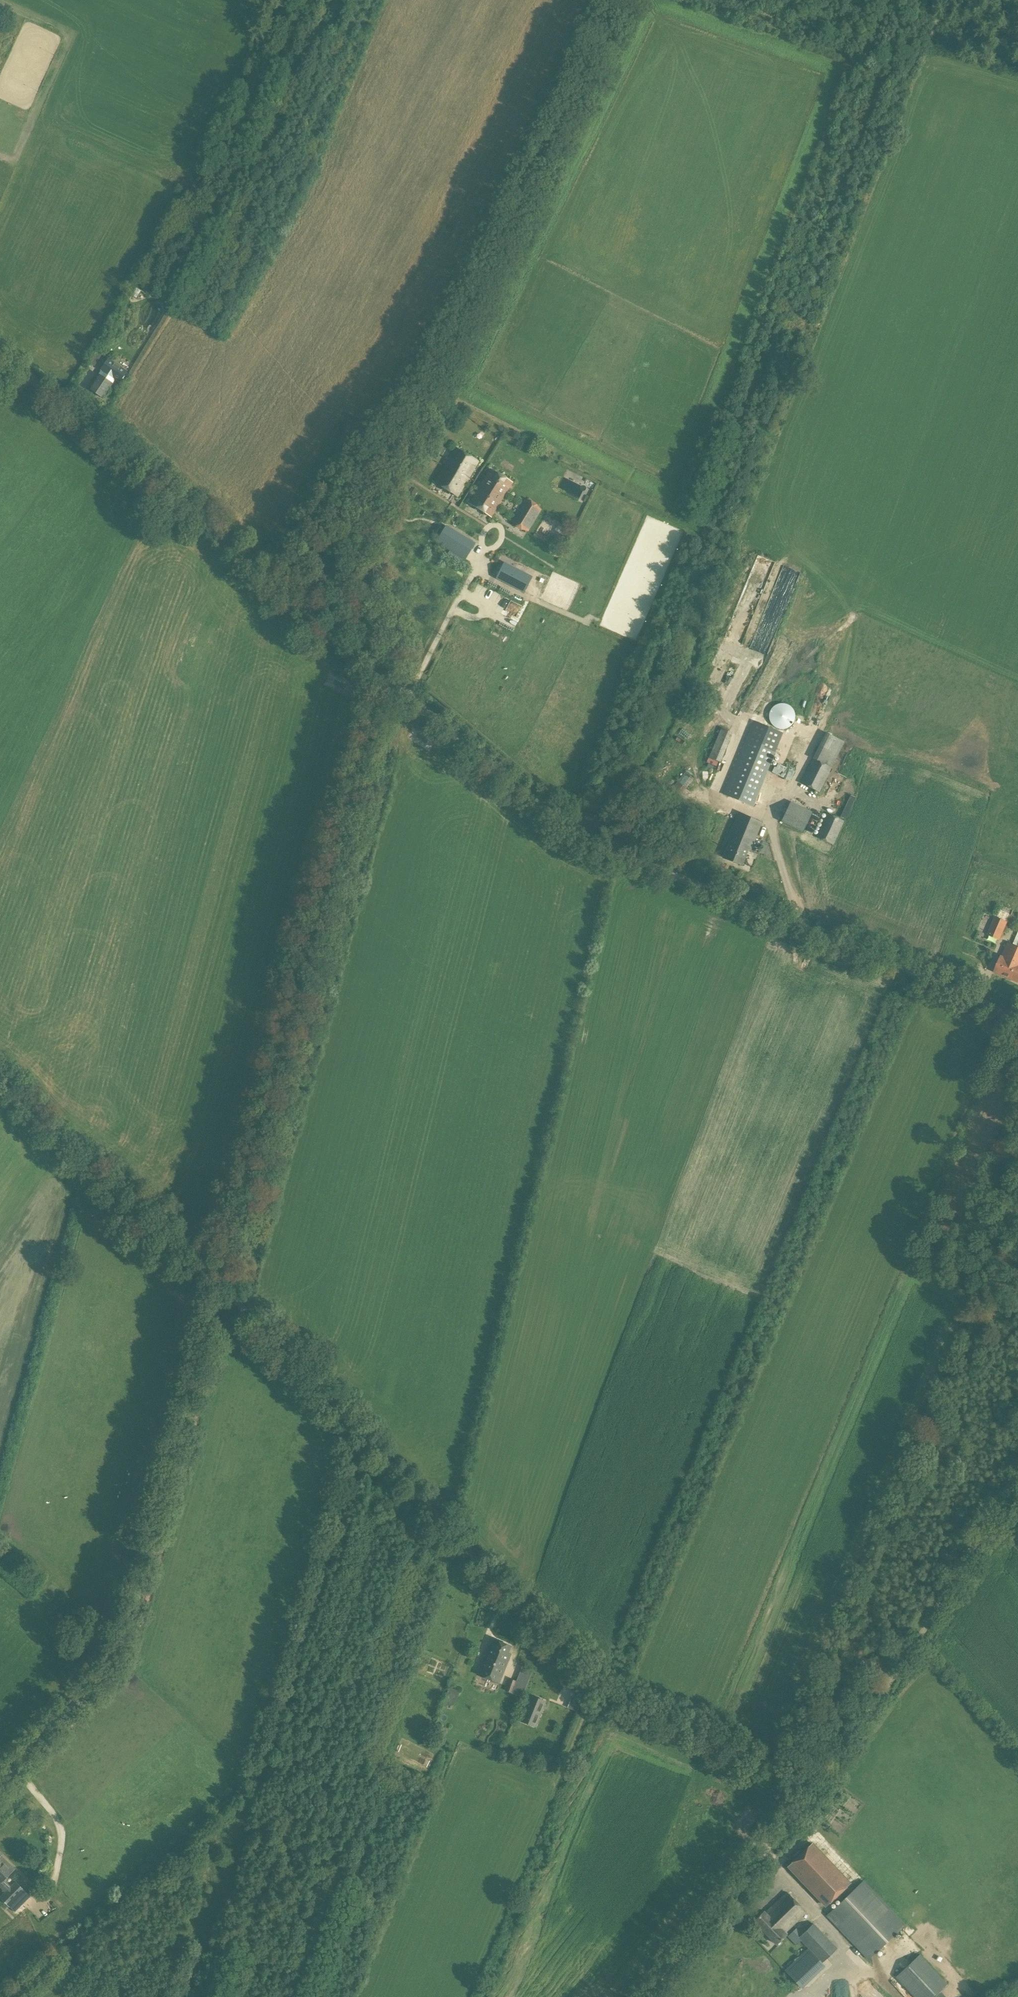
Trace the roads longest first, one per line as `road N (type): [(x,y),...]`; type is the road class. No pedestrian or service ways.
road 1 (unclassified): [(0,1780),(88,1689),(113,1650),(384,675)]
road 2 (track): [(805,1776),(586,1678),(240,1308),(0,1079)]
road 3 (unclassified): [(384,675),(385,631),(349,534),(351,482),(423,392),(612,0)]
road 4 (unclassified): [(1017,1011),(625,856),(539,803),(384,675)]
road 5 (unclassified): [(640,1996),(893,1662),(1017,1454)]
road 6 (unclassified): [(384,675),(11,364)]
road 7 (track): [(243,1787),(21,1996)]

